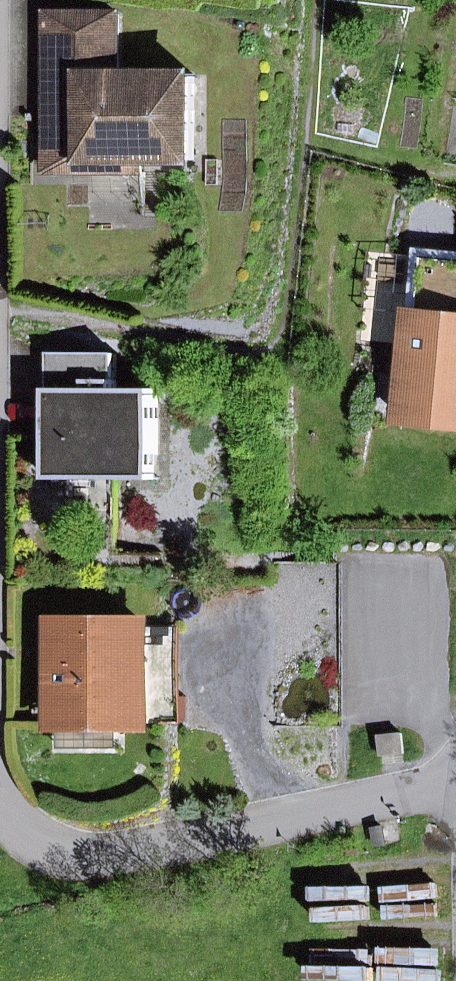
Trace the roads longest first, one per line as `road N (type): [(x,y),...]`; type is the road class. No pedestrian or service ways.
road 1 (residential): [(0,794),(50,844),(105,850),(455,791)]

